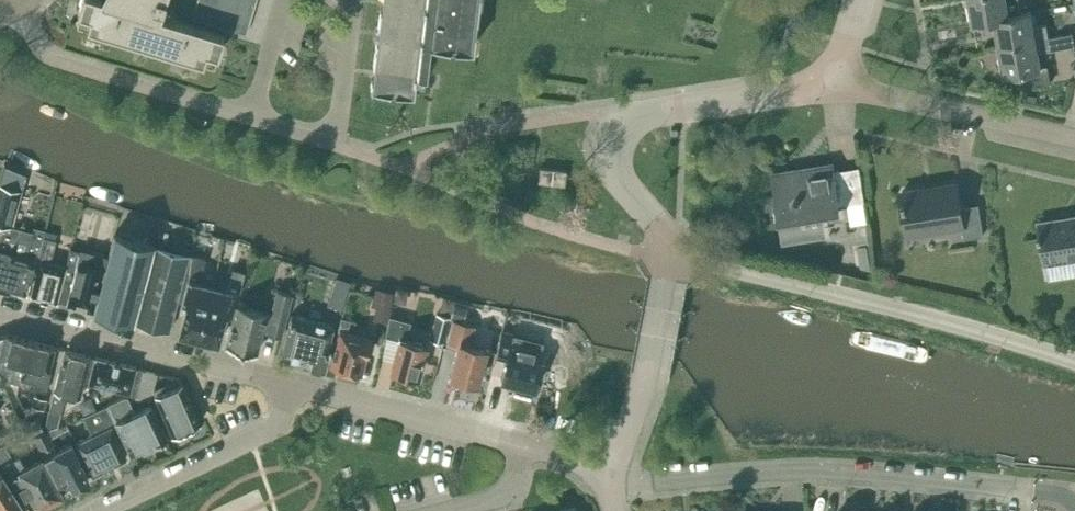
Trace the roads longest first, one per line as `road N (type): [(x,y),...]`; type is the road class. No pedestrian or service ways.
road 1 (residential): [(1074,505),(1059,494),(814,469),(611,485)]
road 2 (unclassified): [(1074,362),(665,253)]
road 3 (unclassified): [(665,253),(659,225),(612,166),(615,129),(628,117),(834,84)]
road 4 (unclassified): [(292,383),(0,312)]
road 5 (residential): [(255,116),(50,52),(18,0)]
road 6 (residential): [(1074,137),(834,84)]
road 7 (unclassified): [(520,442),(292,383)]
road 8 (residential): [(292,383),(271,428),(107,510)]
road 9 (unclassified): [(662,280),(643,388),(610,471)]
road 10 (residential): [(335,143),(356,0)]

